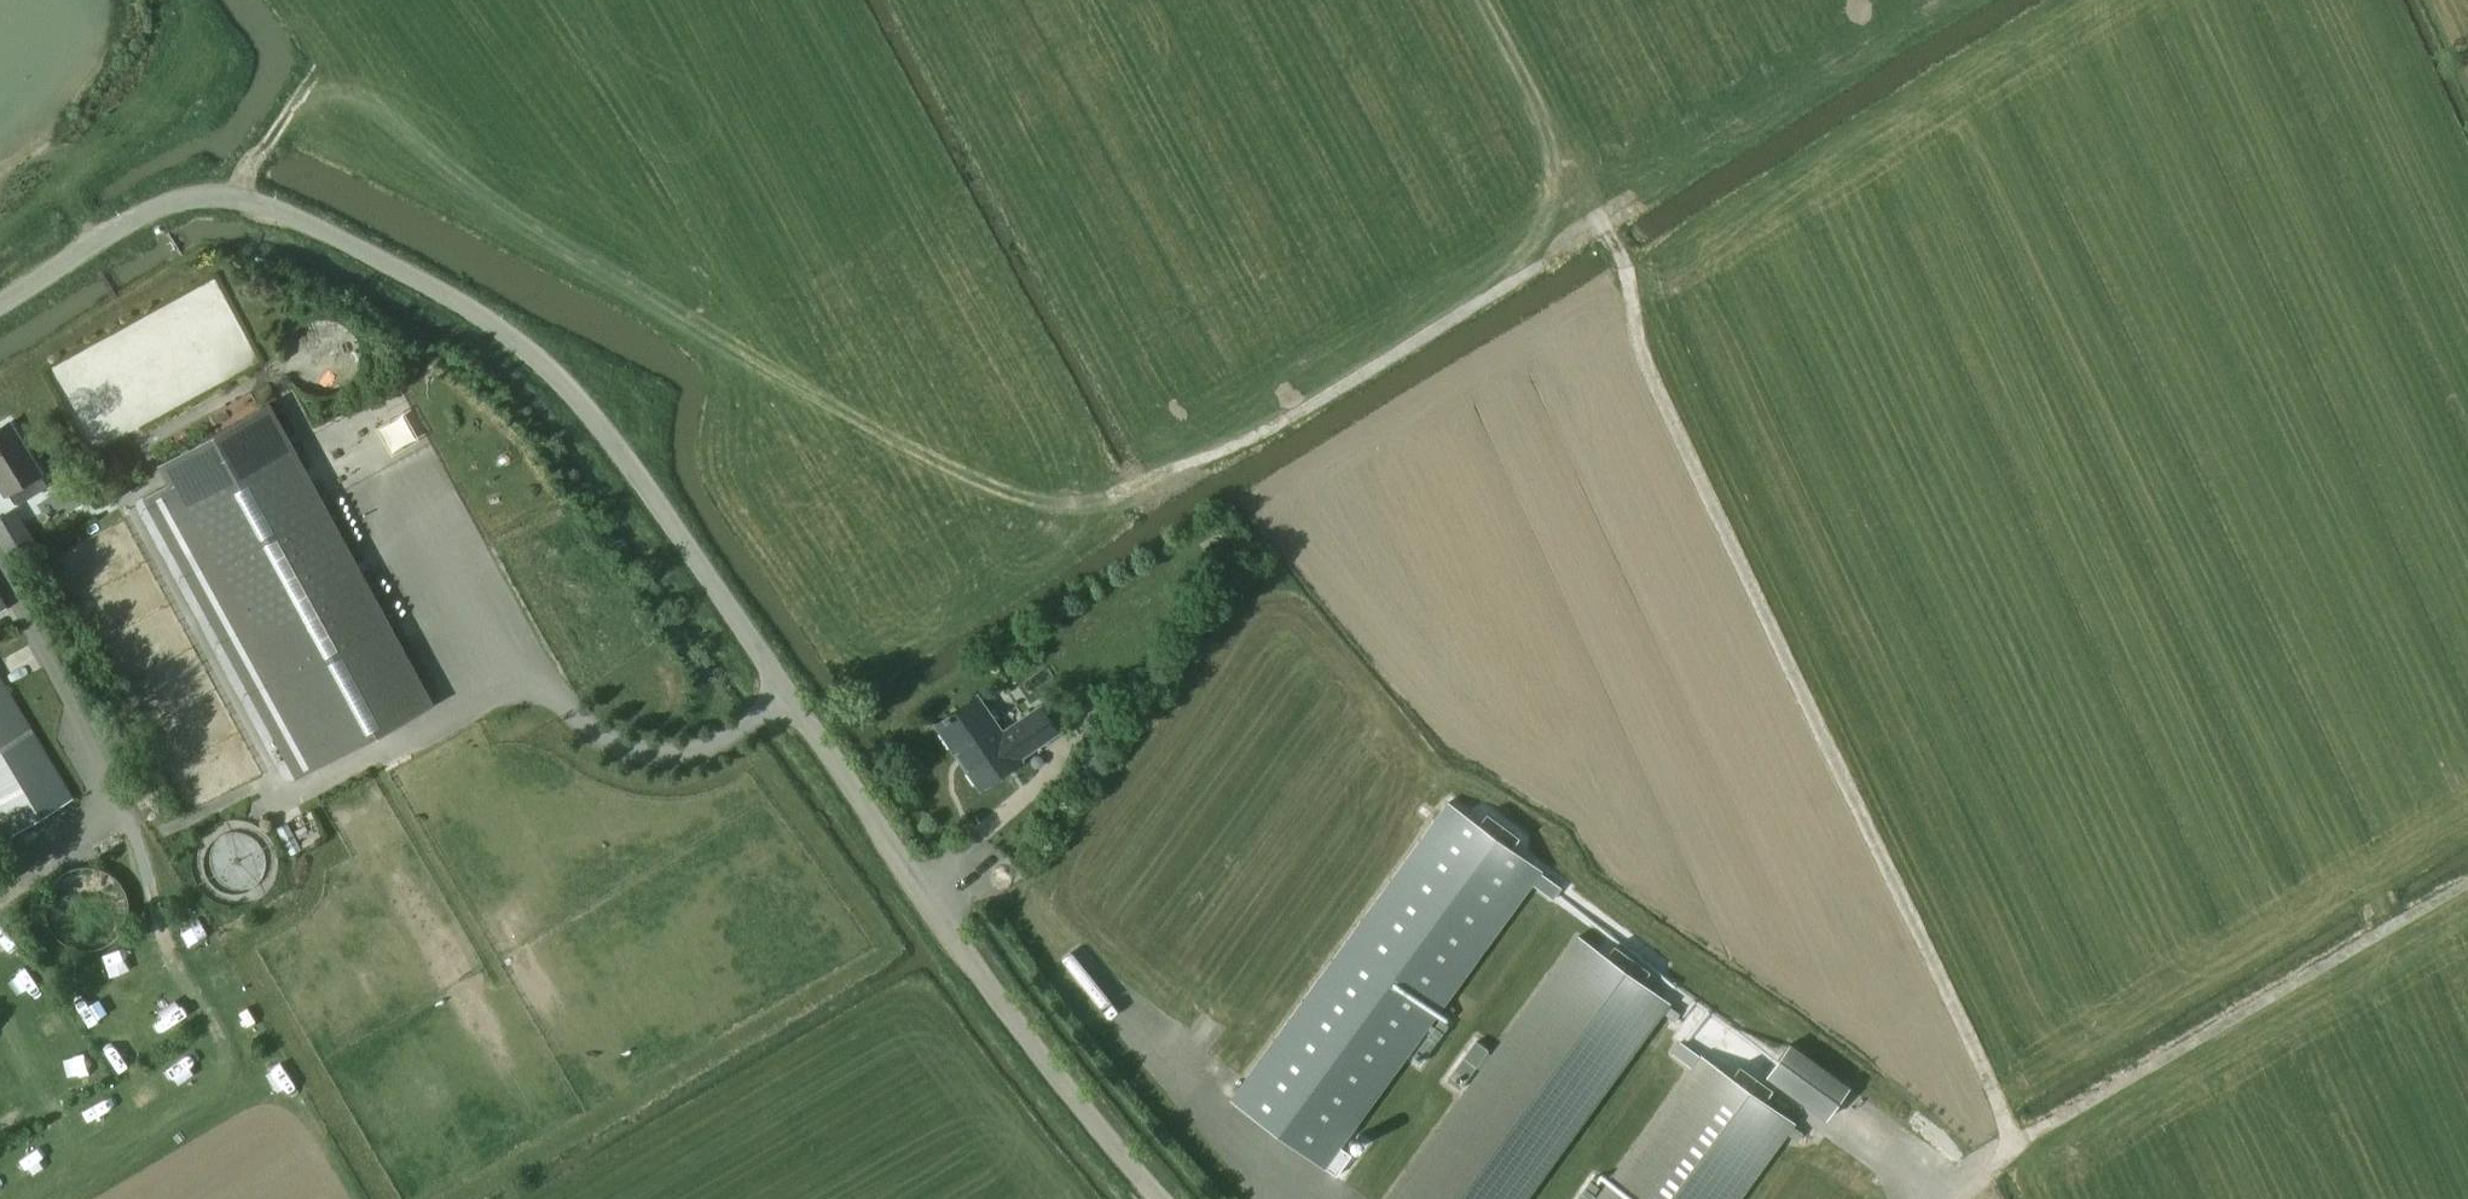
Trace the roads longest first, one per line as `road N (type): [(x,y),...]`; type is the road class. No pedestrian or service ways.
road 1 (unclassified): [(1158,1198),(1045,1065),(916,888),(698,561),(576,398),(518,343),(302,221),(230,200),(200,199),(144,215),(0,304)]

